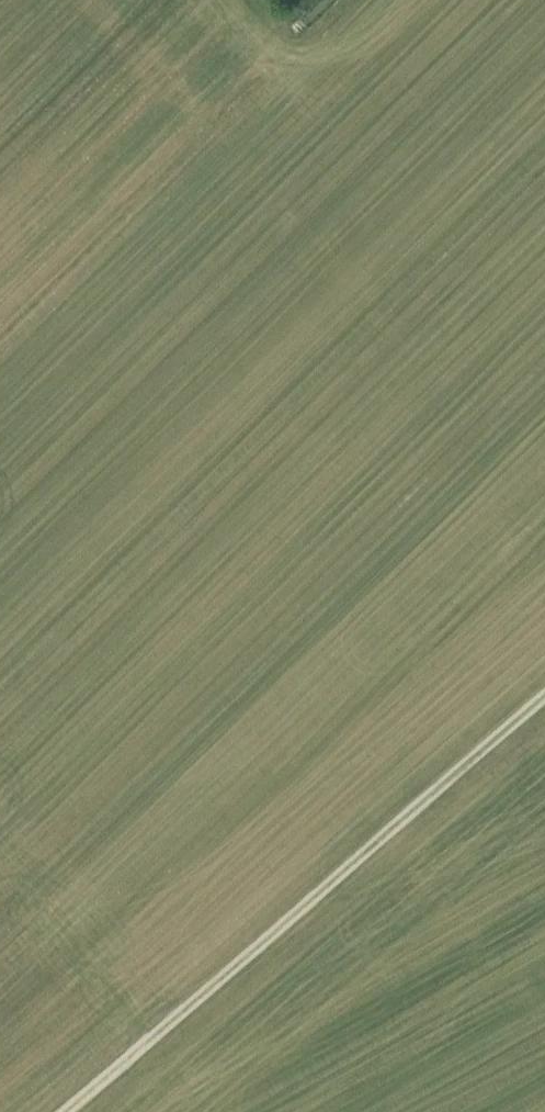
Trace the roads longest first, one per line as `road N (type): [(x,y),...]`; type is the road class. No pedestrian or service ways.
road 1 (track): [(63,1111),(544,697)]

